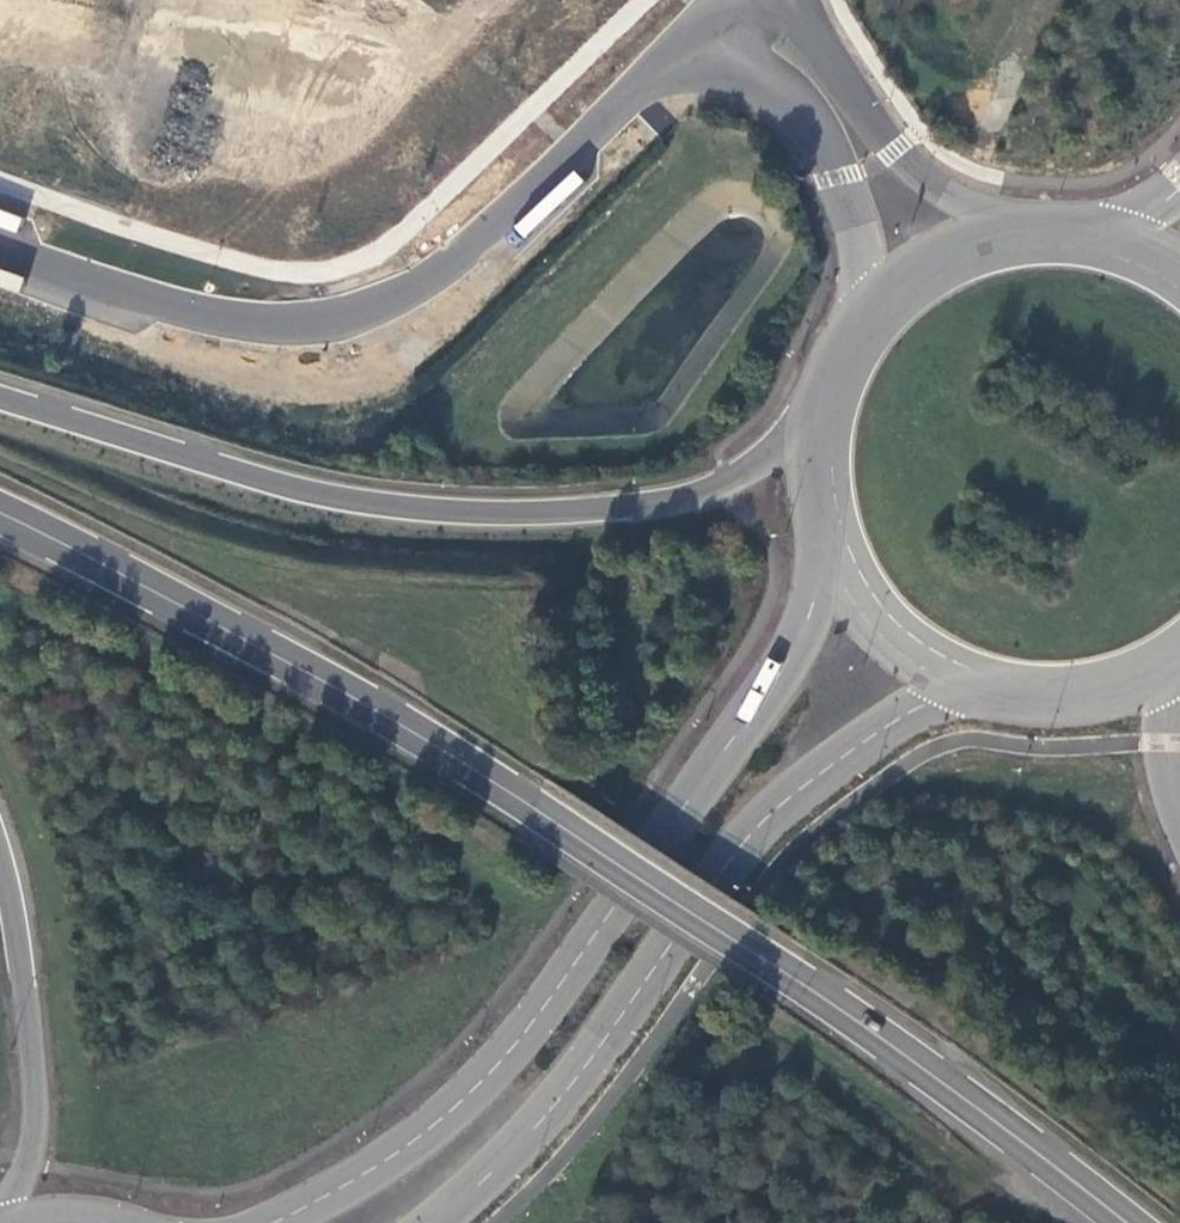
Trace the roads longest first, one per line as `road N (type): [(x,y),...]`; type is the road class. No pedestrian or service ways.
road 1 (primary): [(0,514),(193,611),(524,796),(817,989)]
road 2 (primary): [(827,549),(809,623),(773,687),(496,1065),(429,1130),(275,1222)]
road 3 (primary): [(817,420),(759,469),(688,499),(443,510),(306,491),(0,397)]
road 4 (primary): [(436,1222),(536,1130),(768,818),(872,737),(959,687)]
road 5 (unclassified): [(630,91),(501,217),(443,261),(339,311),(255,319),(168,305),(0,241)]
road 6 (primary): [(1128,1222),(817,989)]
road 7 (primary): [(0,862),(36,1113),(32,1164),(7,1222)]
road 8 (unclassified): [(1019,230),(919,172),(816,39)]
road 9 (unclassified): [(759,75),(798,103),(828,145),(863,251),(864,319)]
road 10 (primary): [(959,687),(1060,706),(1111,699),(1179,669)]
road 11 (primary): [(827,549),(879,632),(959,687)]
road 12 (primary): [(1019,230),(933,259),(864,319)]
road 13 (unclassified): [(746,17),(695,28),(630,91)]
road 14 (primary): [(1179,807),(1168,744),(1179,674)]
road 15 (unclassified): [(630,91),(699,66),(759,75)]
road 16 (primary): [(817,420),(815,498),(827,549)]

